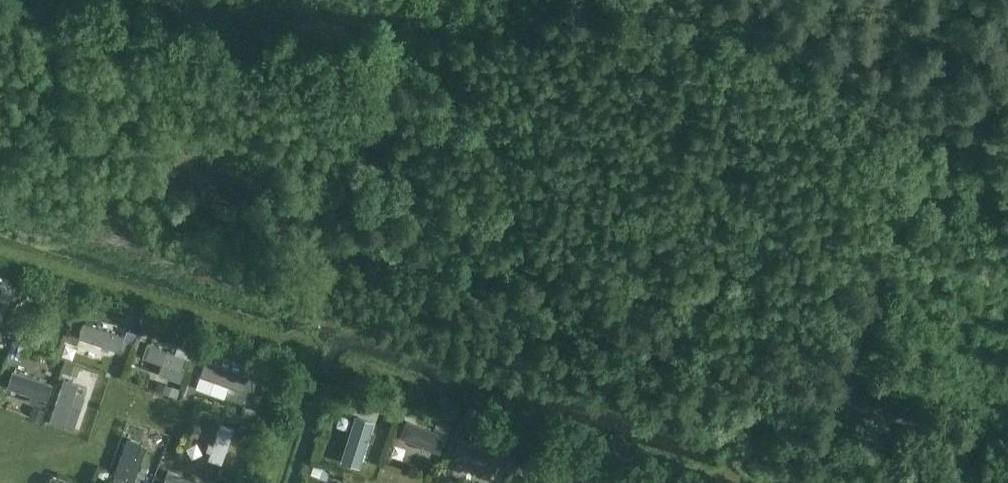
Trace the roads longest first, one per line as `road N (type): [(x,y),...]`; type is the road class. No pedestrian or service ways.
road 1 (track): [(716,0),(847,87),(974,143)]

